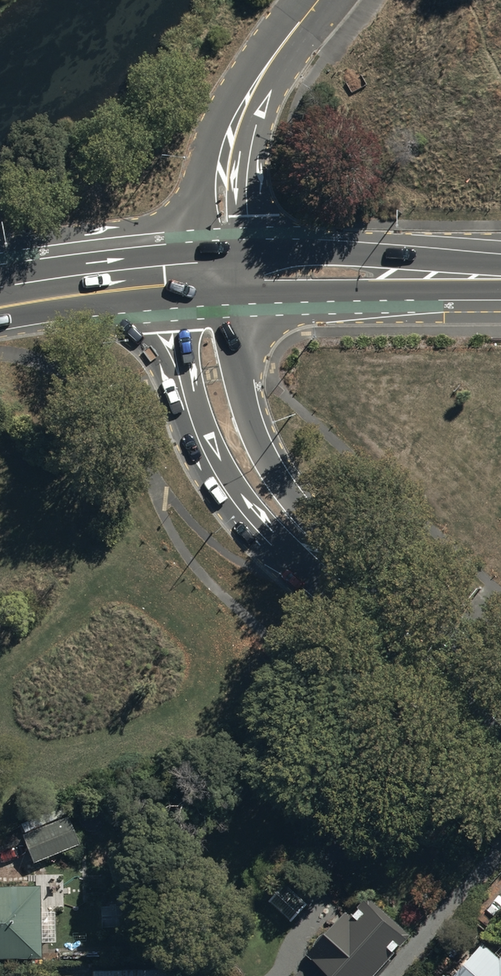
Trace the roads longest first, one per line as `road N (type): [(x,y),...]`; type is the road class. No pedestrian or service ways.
road 1 (secondary): [(209,273),(207,334),(216,390),(250,473),(325,572),(500,723)]
road 2 (residential): [(209,273),(236,122),(317,0)]
road 3 (secondary): [(500,275),(209,273)]
road 4 (secondary): [(209,273),(0,282)]

